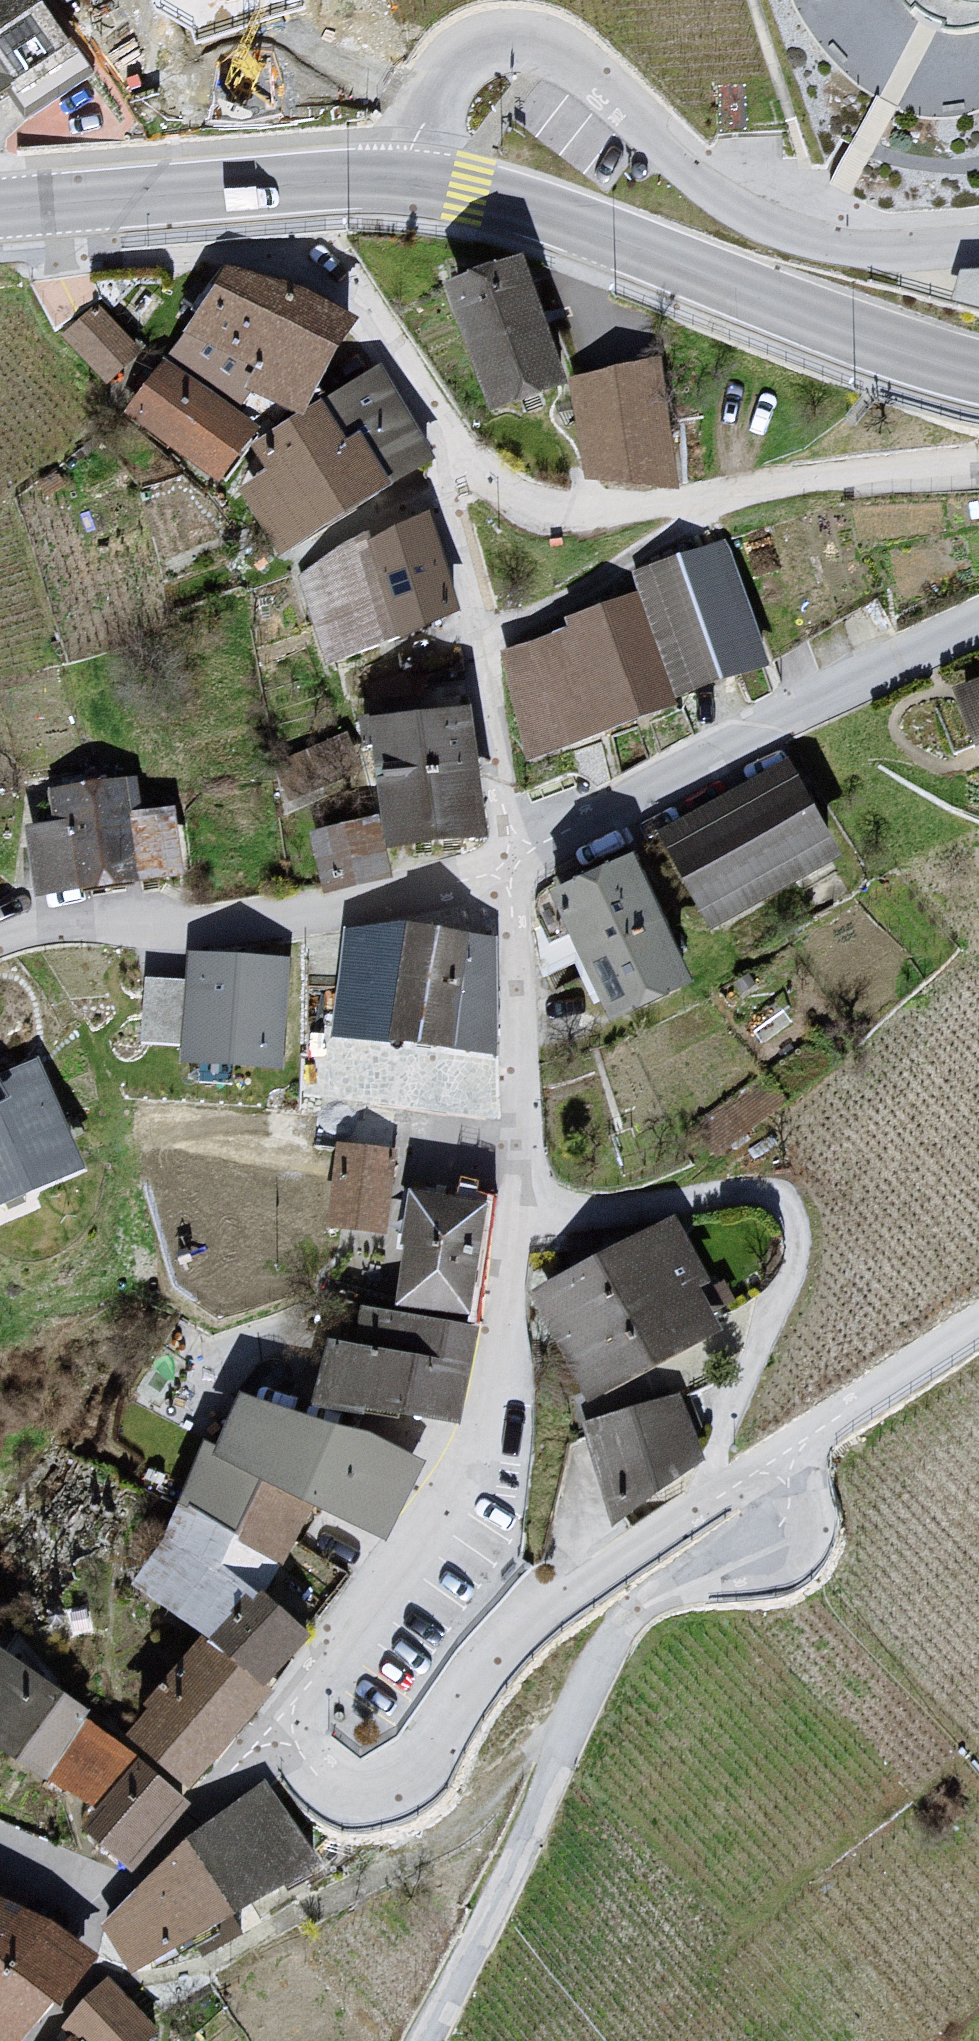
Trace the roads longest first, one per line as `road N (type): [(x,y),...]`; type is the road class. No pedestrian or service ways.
road 1 (residential): [(768,1464),(537,1610),(488,1661),(415,1768),(354,1795),(322,1783),(302,1754),(295,1731),(307,1692),(466,1467),(496,1364),(518,1214),(523,1058),(510,859)]
road 2 (unclassified): [(422,2040),(490,1913),(622,1624),(661,1590),(769,1558),(786,1539),(791,1513),(768,1464)]
road 3 (residential): [(406,182),(414,146),(455,71),(487,47),(524,45),(561,55),(593,75),(753,217),(800,237),(871,249),(978,245)]
road 4 (secondary): [(978,372),(906,354),(572,223),(468,190),(406,182)]
road 5 (residential): [(510,859),(978,619)]
road 6 (residential): [(0,937),(265,922),(386,901),(510,859)]
road 7 (secondary): [(406,182),(0,208)]
road 8 (unclassified): [(978,1323),(768,1464)]

